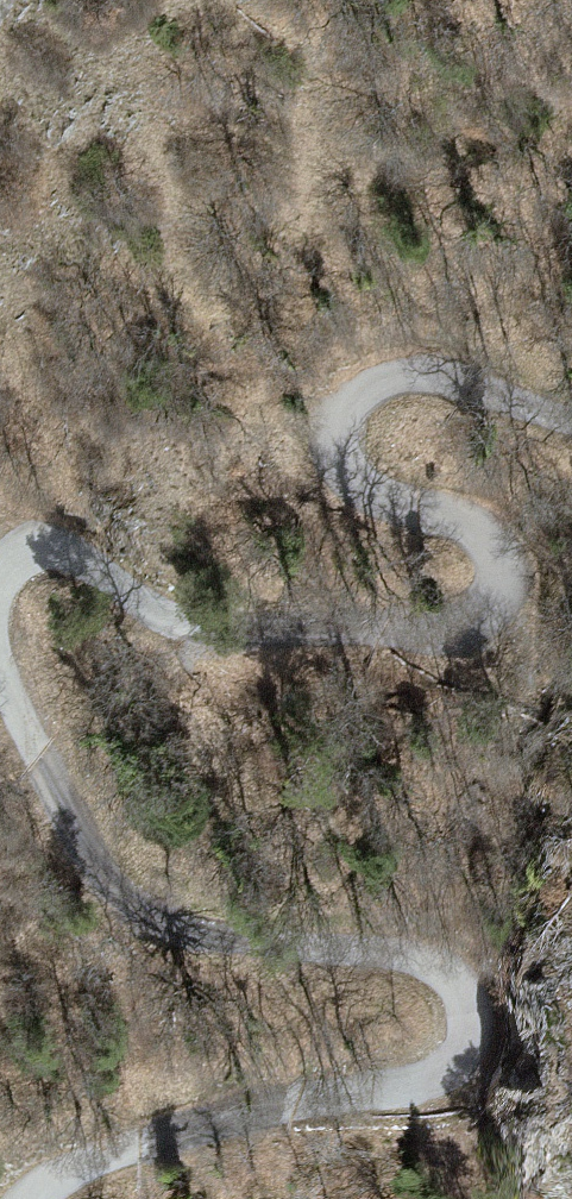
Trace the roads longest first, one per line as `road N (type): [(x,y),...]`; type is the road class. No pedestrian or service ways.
road 1 (track): [(571,423),(456,375),(397,372),(358,408),(344,436),(367,494),(477,523),(506,548),(515,596),(504,627),(454,646),(243,646),(163,627),(84,565),(43,549),(7,585),(9,675),(73,826),(171,929),(396,962),(446,989),(470,1048),(422,1101),(190,1136),(76,1186),(66,1198)]

